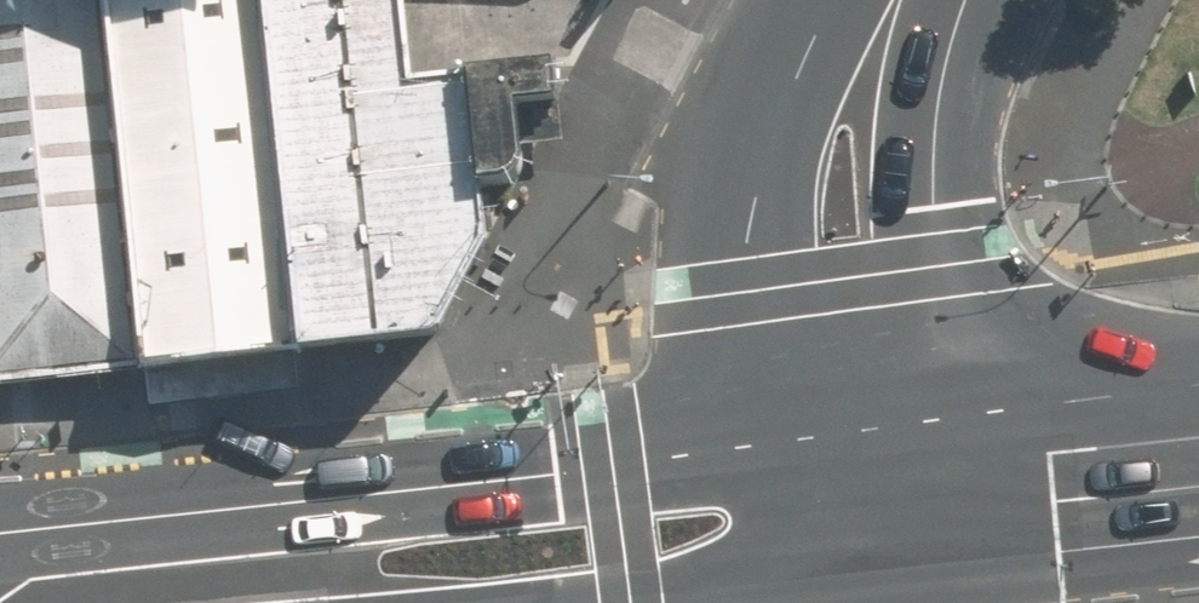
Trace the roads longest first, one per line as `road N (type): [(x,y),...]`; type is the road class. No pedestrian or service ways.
road 1 (secondary): [(229,571),(514,463),(794,420)]
road 2 (secondary): [(794,420),(793,283),(814,156),(848,63),(886,0)]
road 3 (secondary): [(920,0),(904,118),(905,209),(931,407)]
road 4 (secondary): [(1198,449),(1063,541),(869,599)]
road 5 (secondary): [(931,407),(1198,428)]
road 6 (secondary): [(0,598),(229,571)]
road 7 (secondary): [(931,407),(869,599)]
road 8 (secondary): [(869,599),(794,420)]
road 9 (secondary): [(377,602),(229,571)]
road 10 (secondary): [(794,420),(931,407)]

